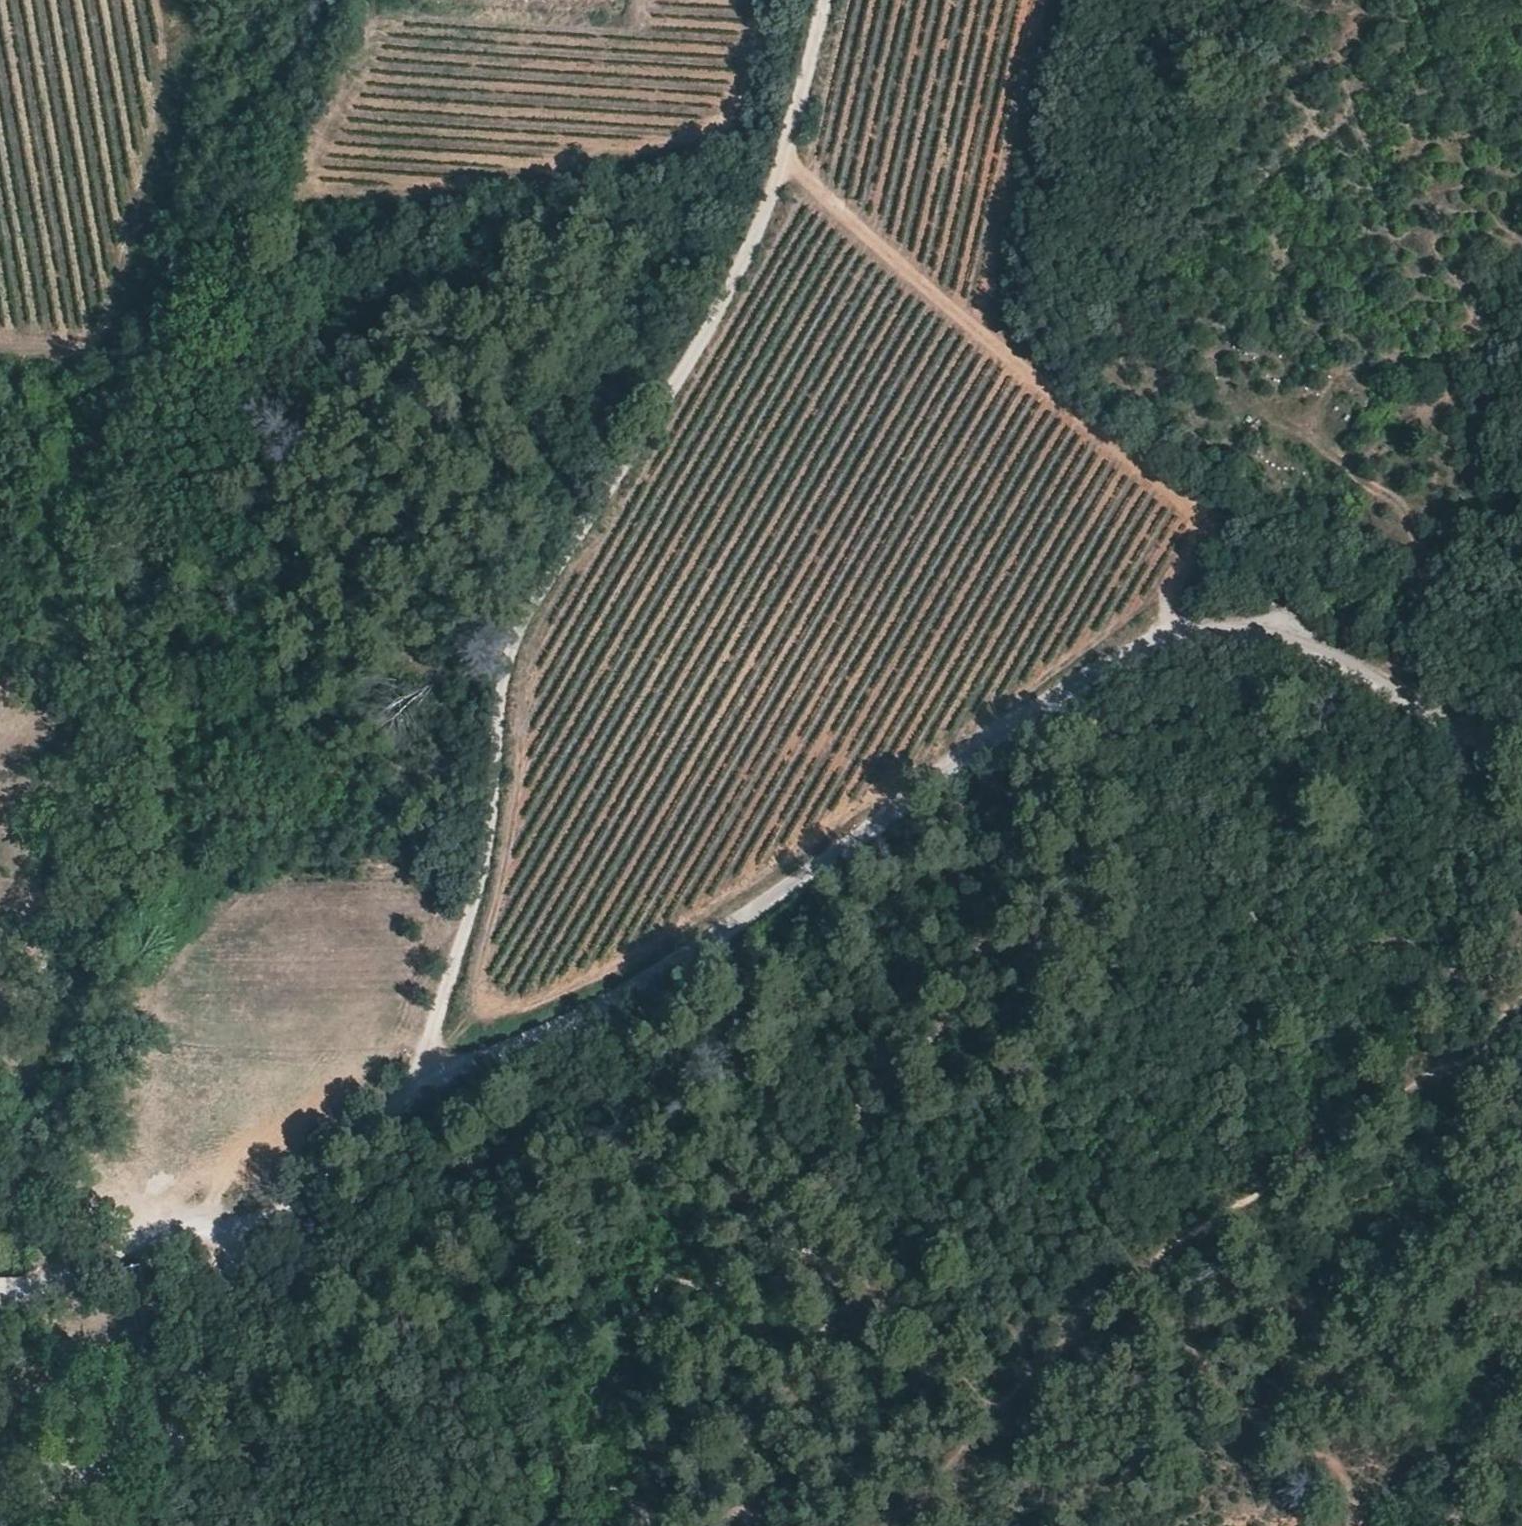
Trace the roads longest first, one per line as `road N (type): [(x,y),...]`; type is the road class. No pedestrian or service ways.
road 1 (track): [(422,1076),(482,863),(512,649),(558,557),(699,356),(802,138),(834,0)]
road 2 (track): [(228,1232),(146,1480),(143,1525)]

